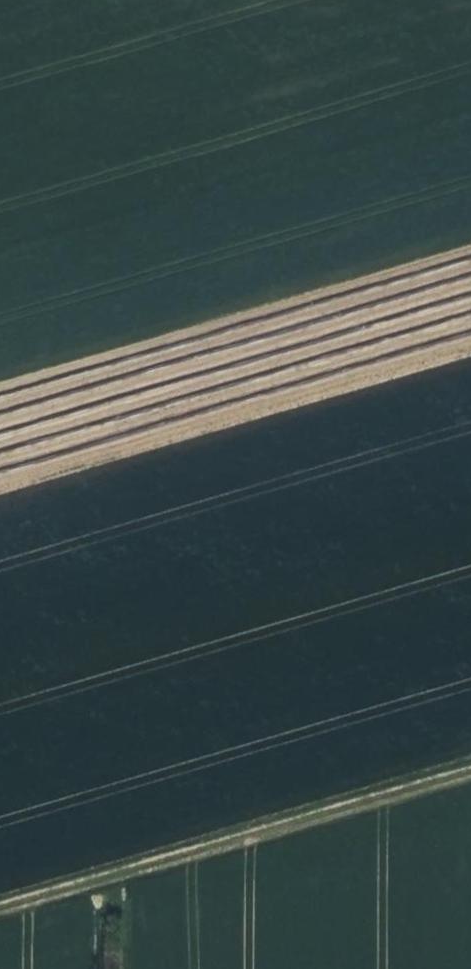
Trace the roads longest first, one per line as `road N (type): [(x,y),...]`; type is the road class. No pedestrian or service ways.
road 1 (track): [(0,918),(470,786)]

